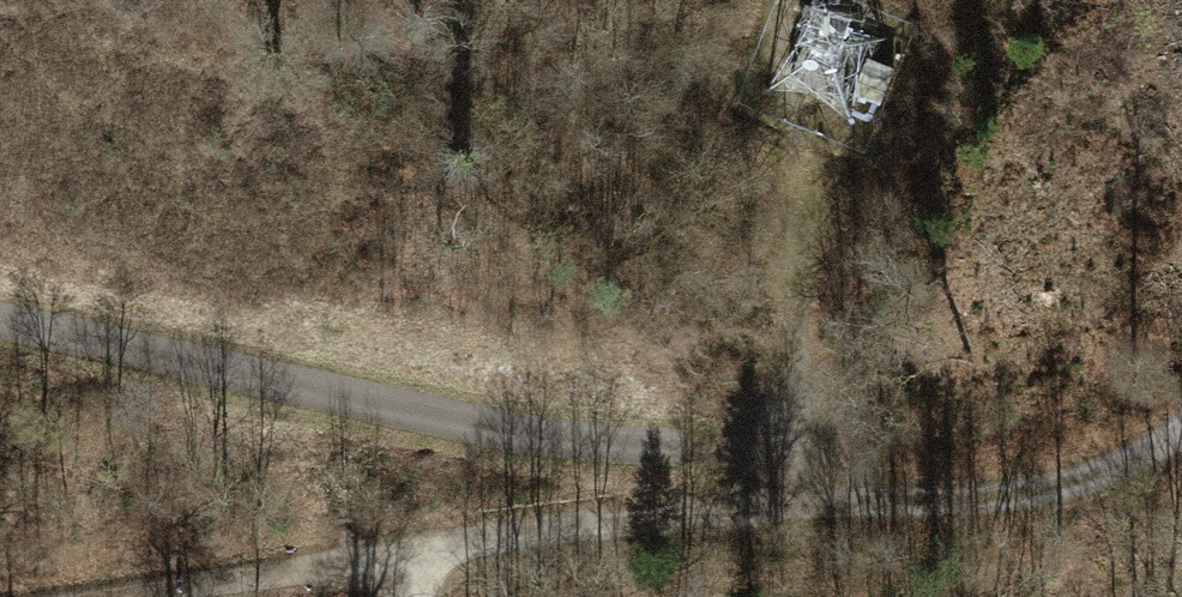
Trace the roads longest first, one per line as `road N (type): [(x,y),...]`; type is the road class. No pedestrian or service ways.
road 1 (track): [(1181,428),(1165,445),(1085,482),(697,493),(336,566),(92,596)]
road 2 (track): [(825,493),(683,448),(485,428),(0,320)]
road 3 (track): [(825,493),(822,85)]

